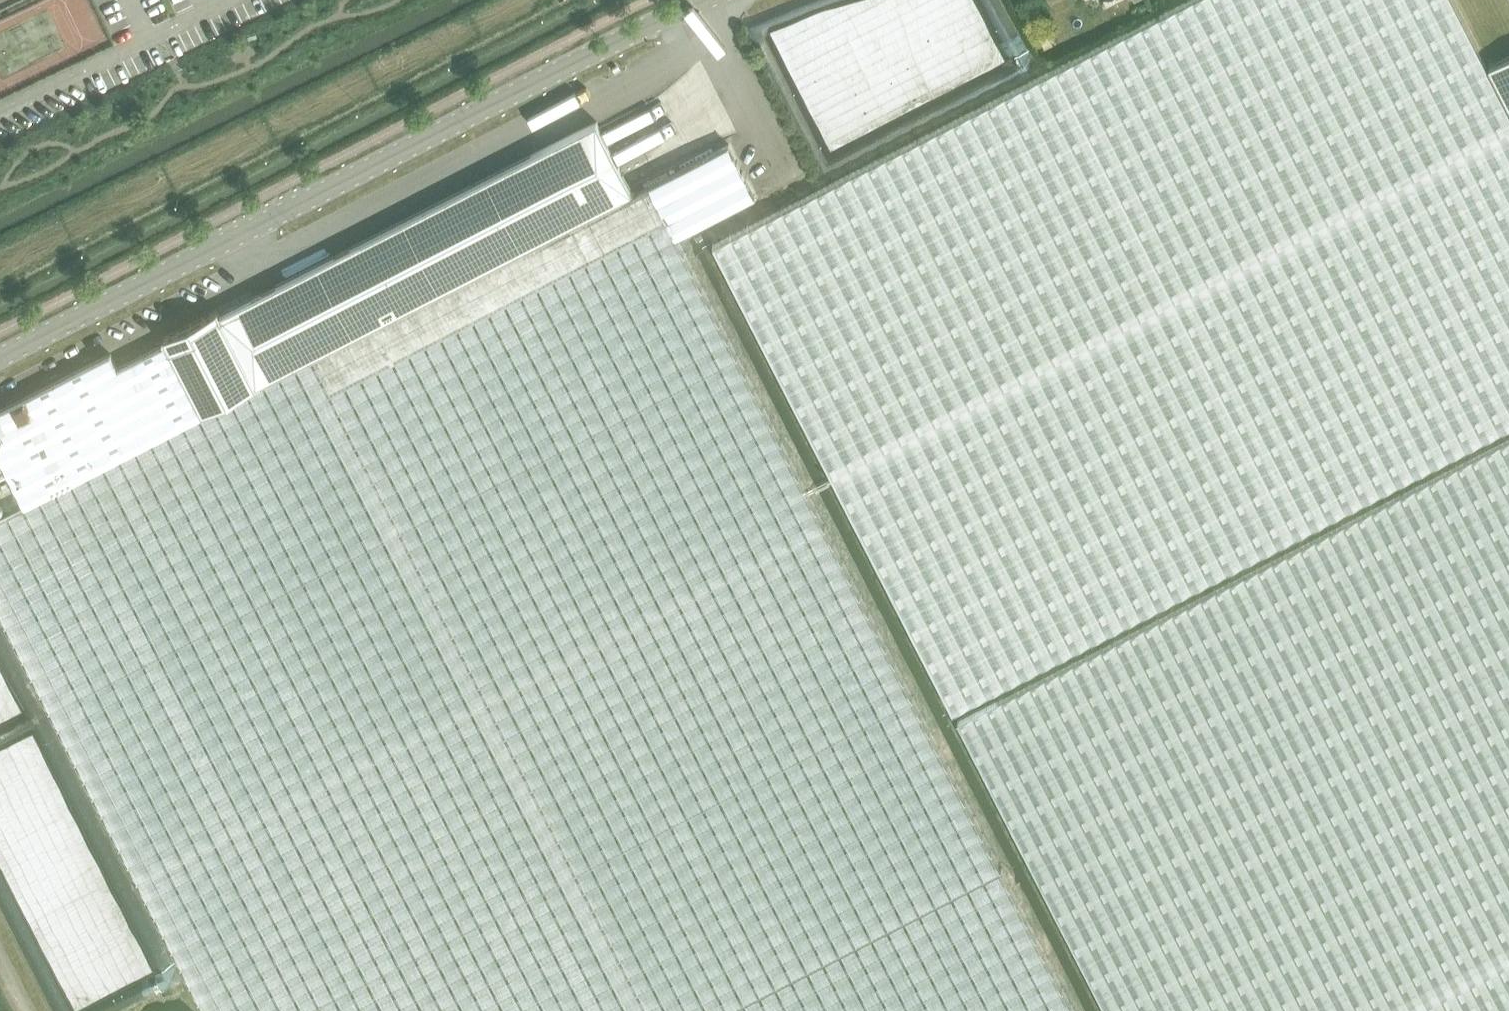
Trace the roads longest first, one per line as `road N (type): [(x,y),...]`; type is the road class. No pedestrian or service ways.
road 1 (unclassified): [(0,351),(690,0)]
road 2 (track): [(497,0),(0,255)]

